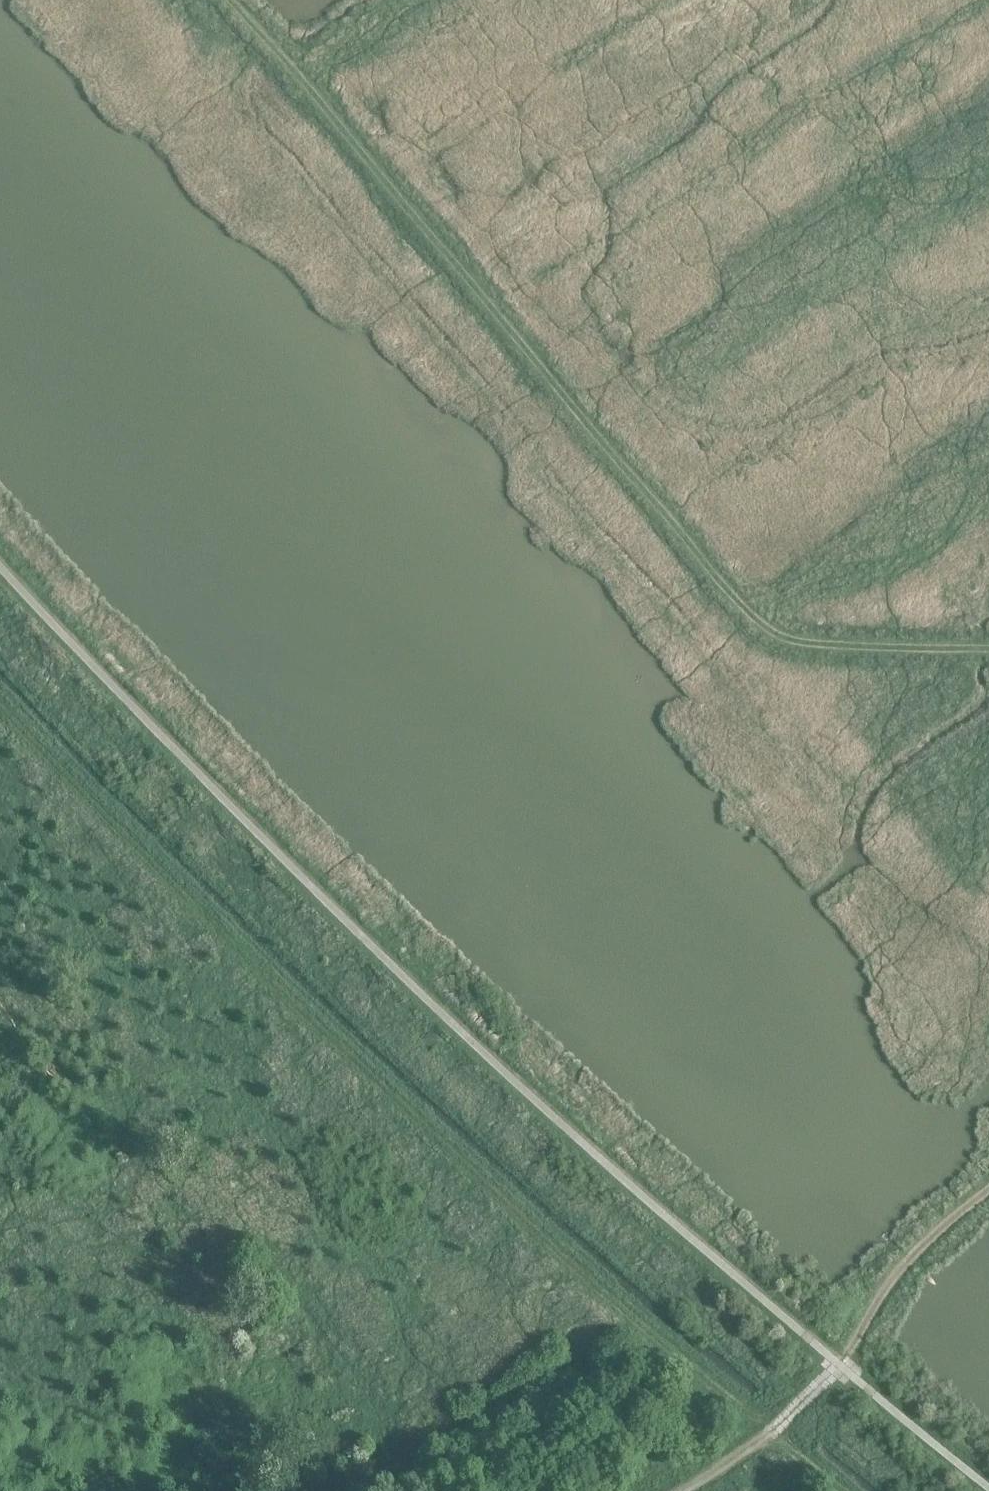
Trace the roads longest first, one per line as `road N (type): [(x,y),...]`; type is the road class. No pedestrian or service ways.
road 1 (track): [(839,1367),(909,1258),(988,1190)]
road 2 (track): [(839,1367),(767,1431),(670,1490)]

